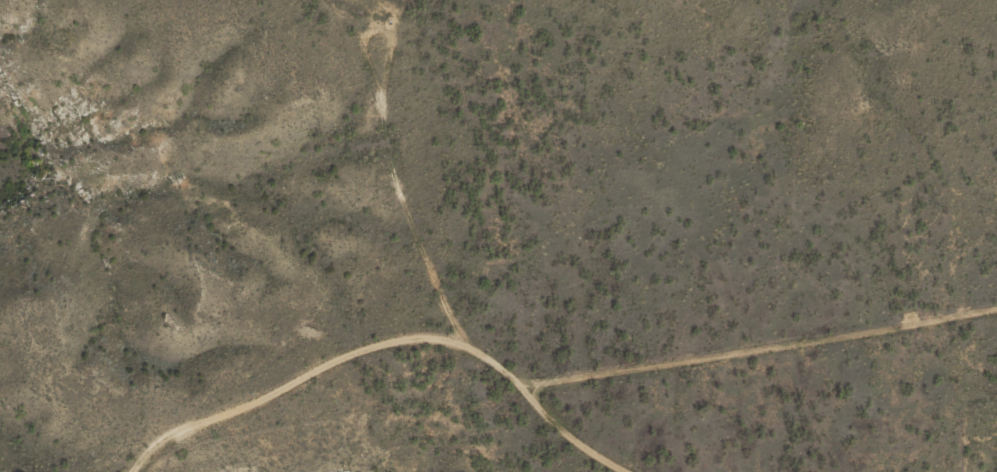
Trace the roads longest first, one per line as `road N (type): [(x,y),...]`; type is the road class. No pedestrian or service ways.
road 1 (track): [(624,471),(578,442),(536,395),(486,358),(452,310),(389,156),(365,34),(333,0)]
road 2 (track): [(536,395),(552,385),(996,313)]
road 3 (track): [(138,471),(164,441),(378,347),(424,340),(486,358)]

